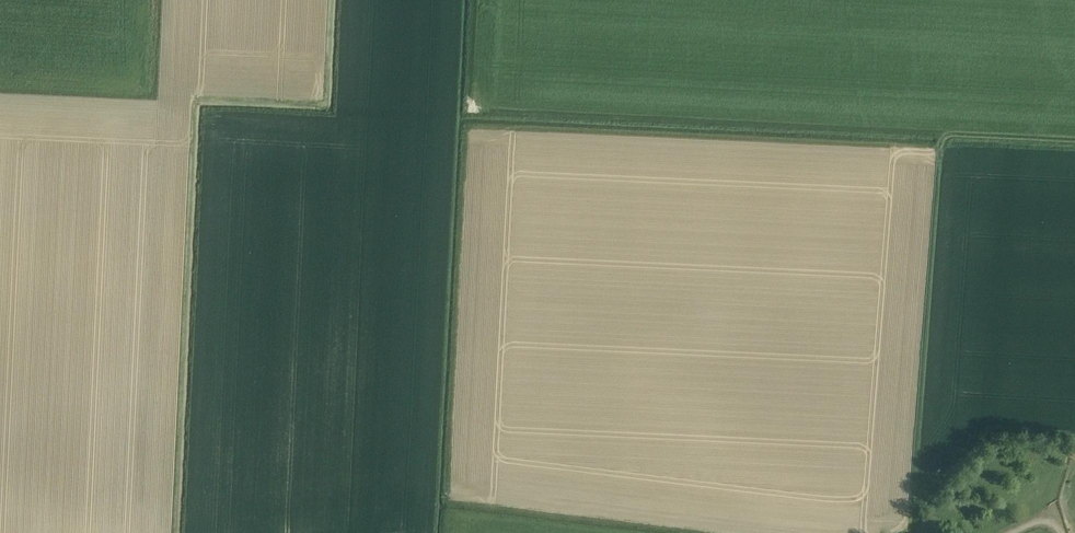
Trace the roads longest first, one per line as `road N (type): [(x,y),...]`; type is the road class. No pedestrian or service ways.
road 1 (track): [(151,0),(136,532)]

